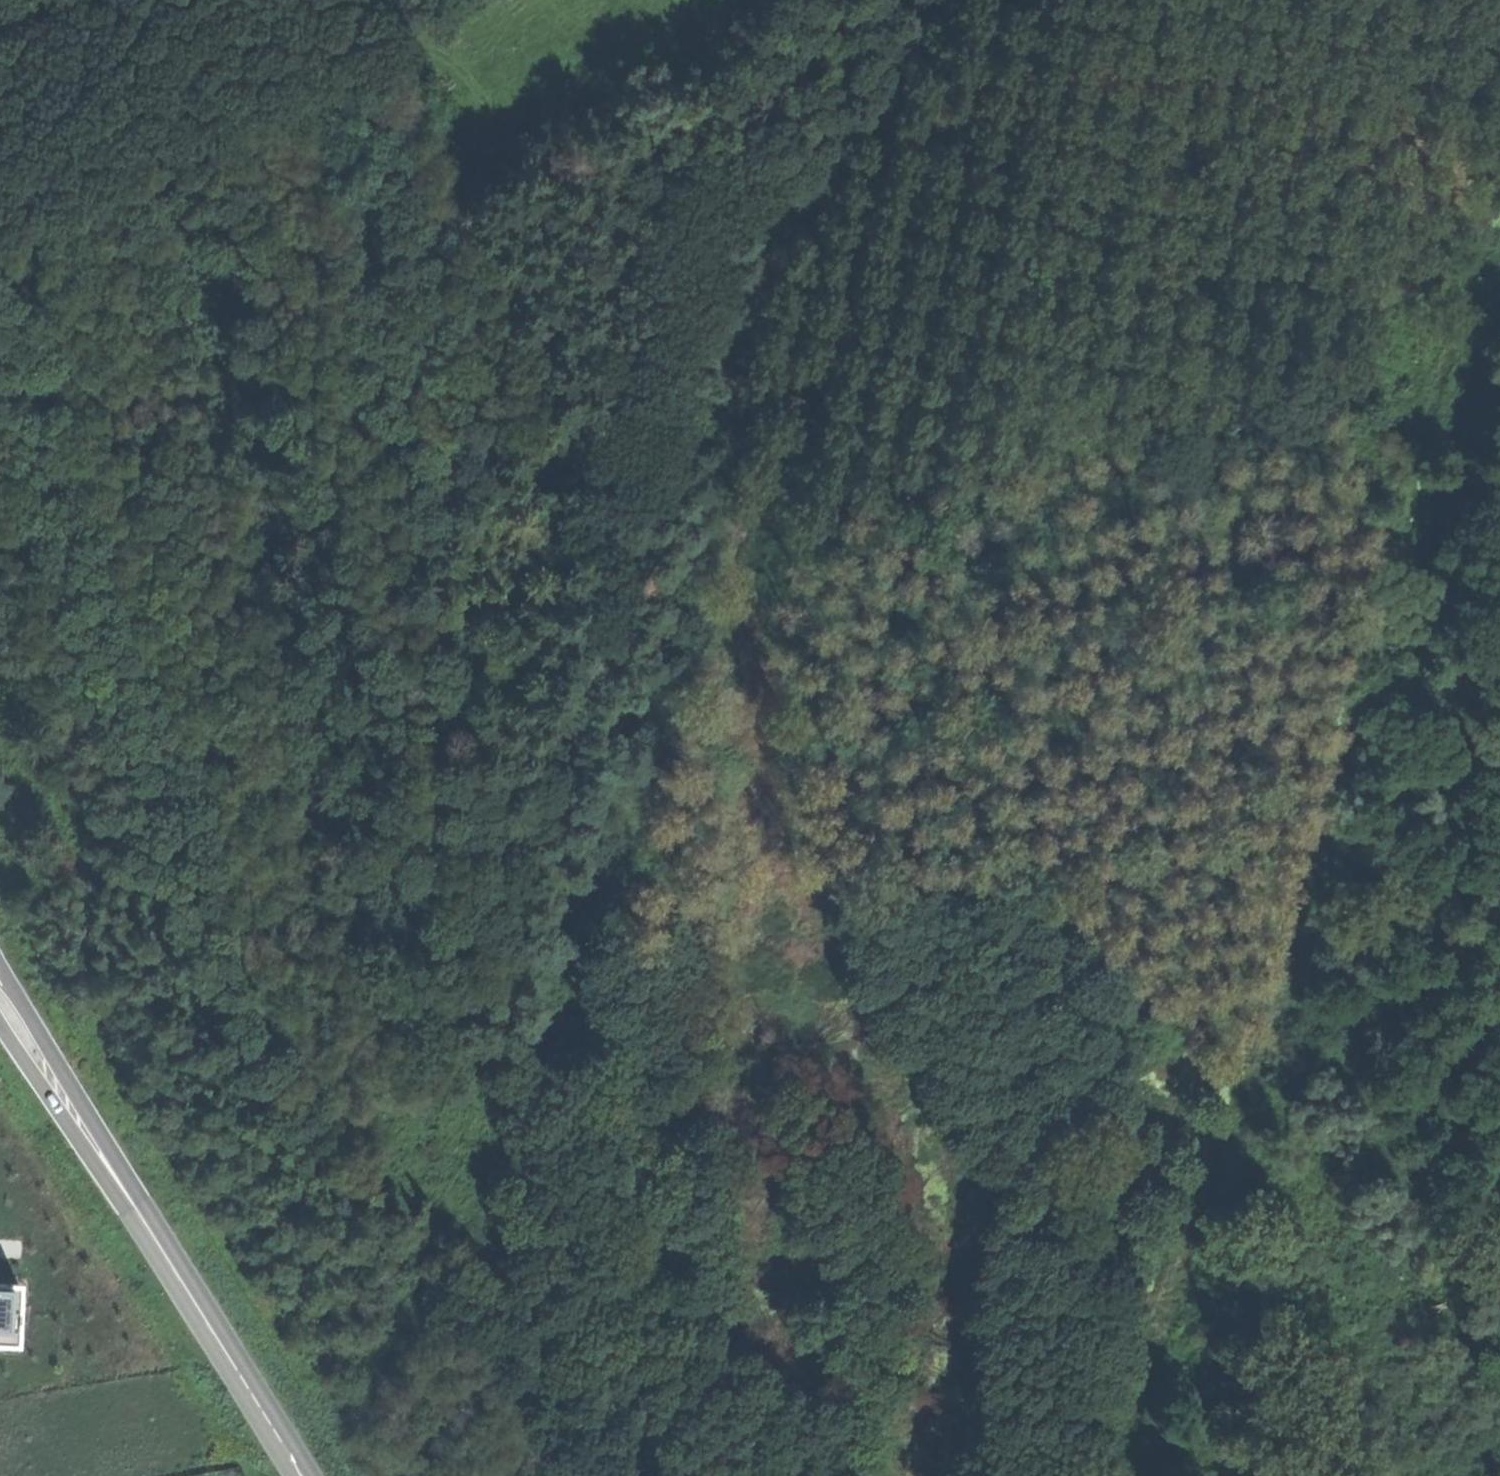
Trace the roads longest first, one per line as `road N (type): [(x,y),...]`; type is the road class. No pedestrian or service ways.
road 1 (primary): [(0,990),(297,1475)]

